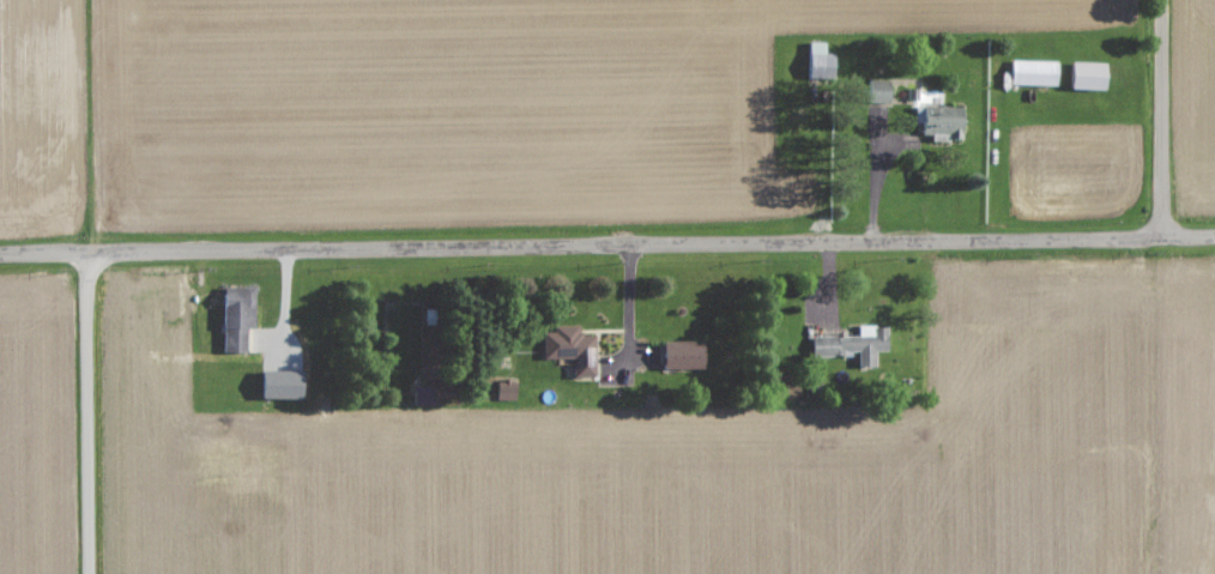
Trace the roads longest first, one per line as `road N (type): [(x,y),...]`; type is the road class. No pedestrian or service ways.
road 1 (residential): [(0,256),(1214,235)]
road 2 (residential): [(88,573),(87,254)]
road 3 (residential): [(1165,236),(1166,0)]

